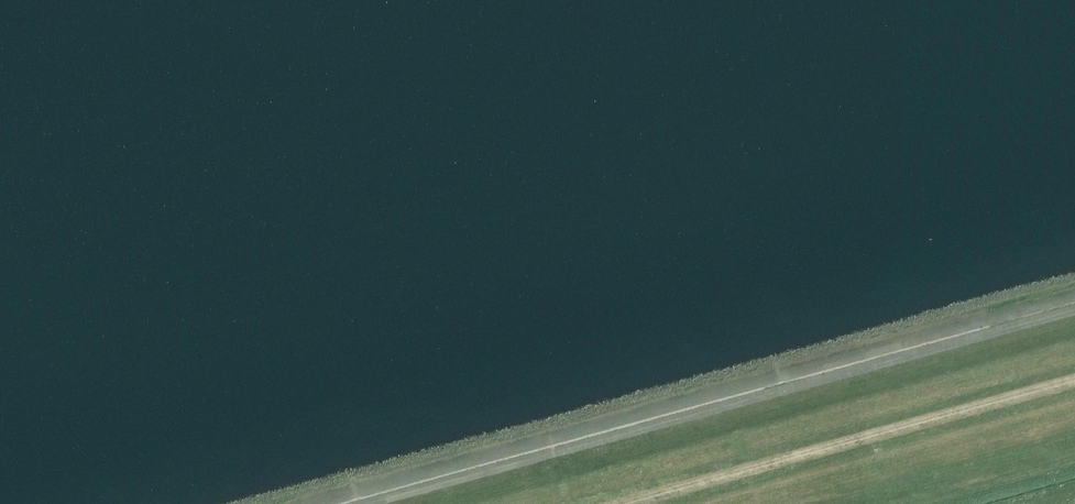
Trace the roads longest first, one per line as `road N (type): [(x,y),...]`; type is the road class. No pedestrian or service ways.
road 1 (track): [(601,503),(1074,377)]

